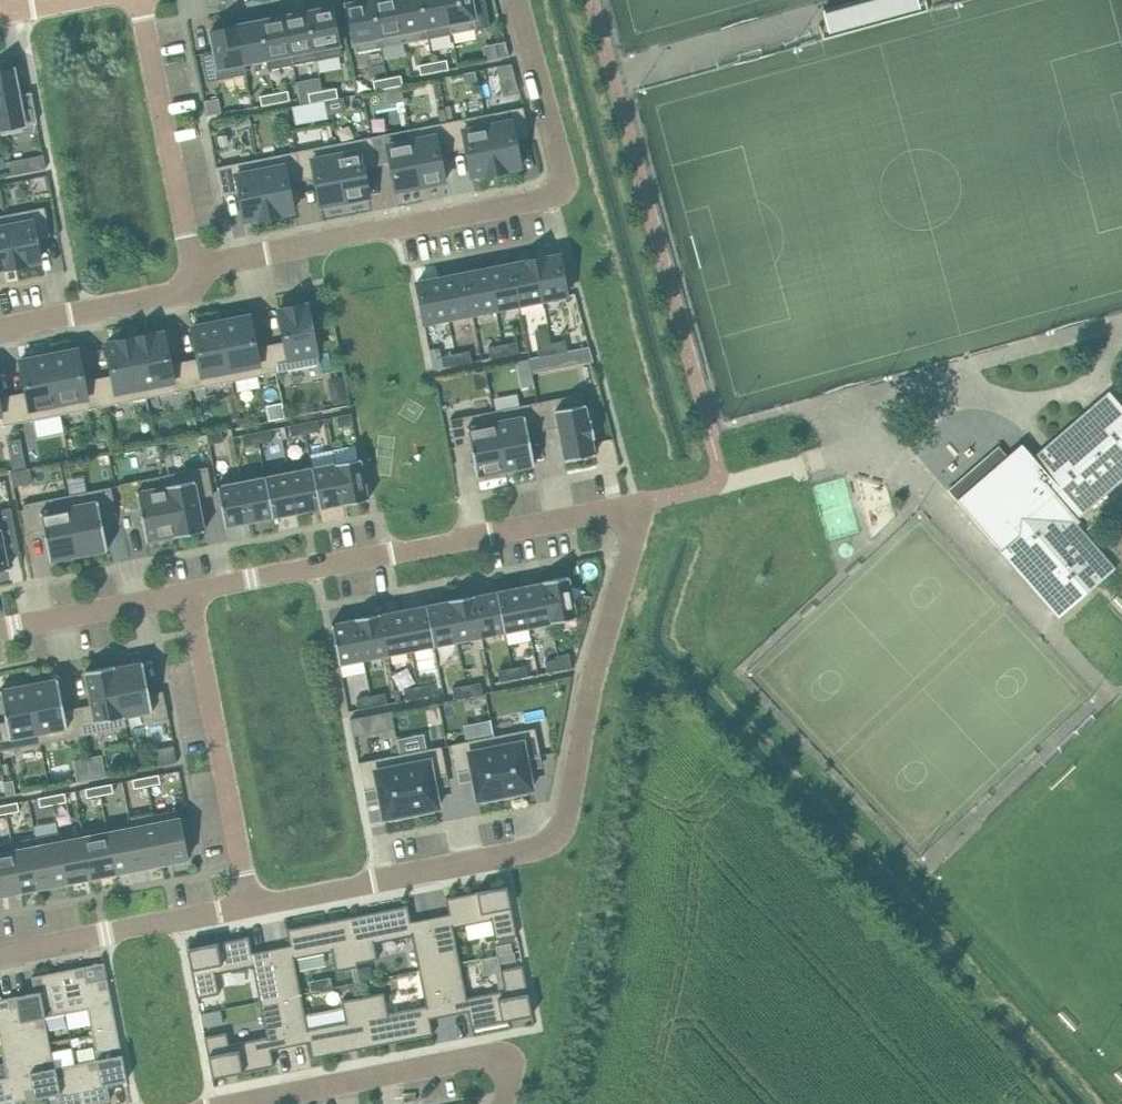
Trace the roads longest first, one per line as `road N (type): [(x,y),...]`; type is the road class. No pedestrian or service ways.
road 1 (residential): [(251,904),(535,848),(553,838),(638,504)]
road 2 (residential): [(517,0),(563,171),(549,192),(211,262),(202,272)]
road 3 (residential): [(190,591),(638,504)]
road 4 (residential): [(251,904),(190,591)]
road 5 (residential): [(241,1103),(486,1056),(508,1084),(502,1103)]
road 6 (residential): [(140,0),(192,259),(202,272)]
road 7 (residential): [(0,955),(251,904)]
road 8 (residential): [(202,272),(186,289),(0,327)]
road 9 (residential): [(0,631),(190,591)]
road 10 (residential): [(638,504),(825,453)]

